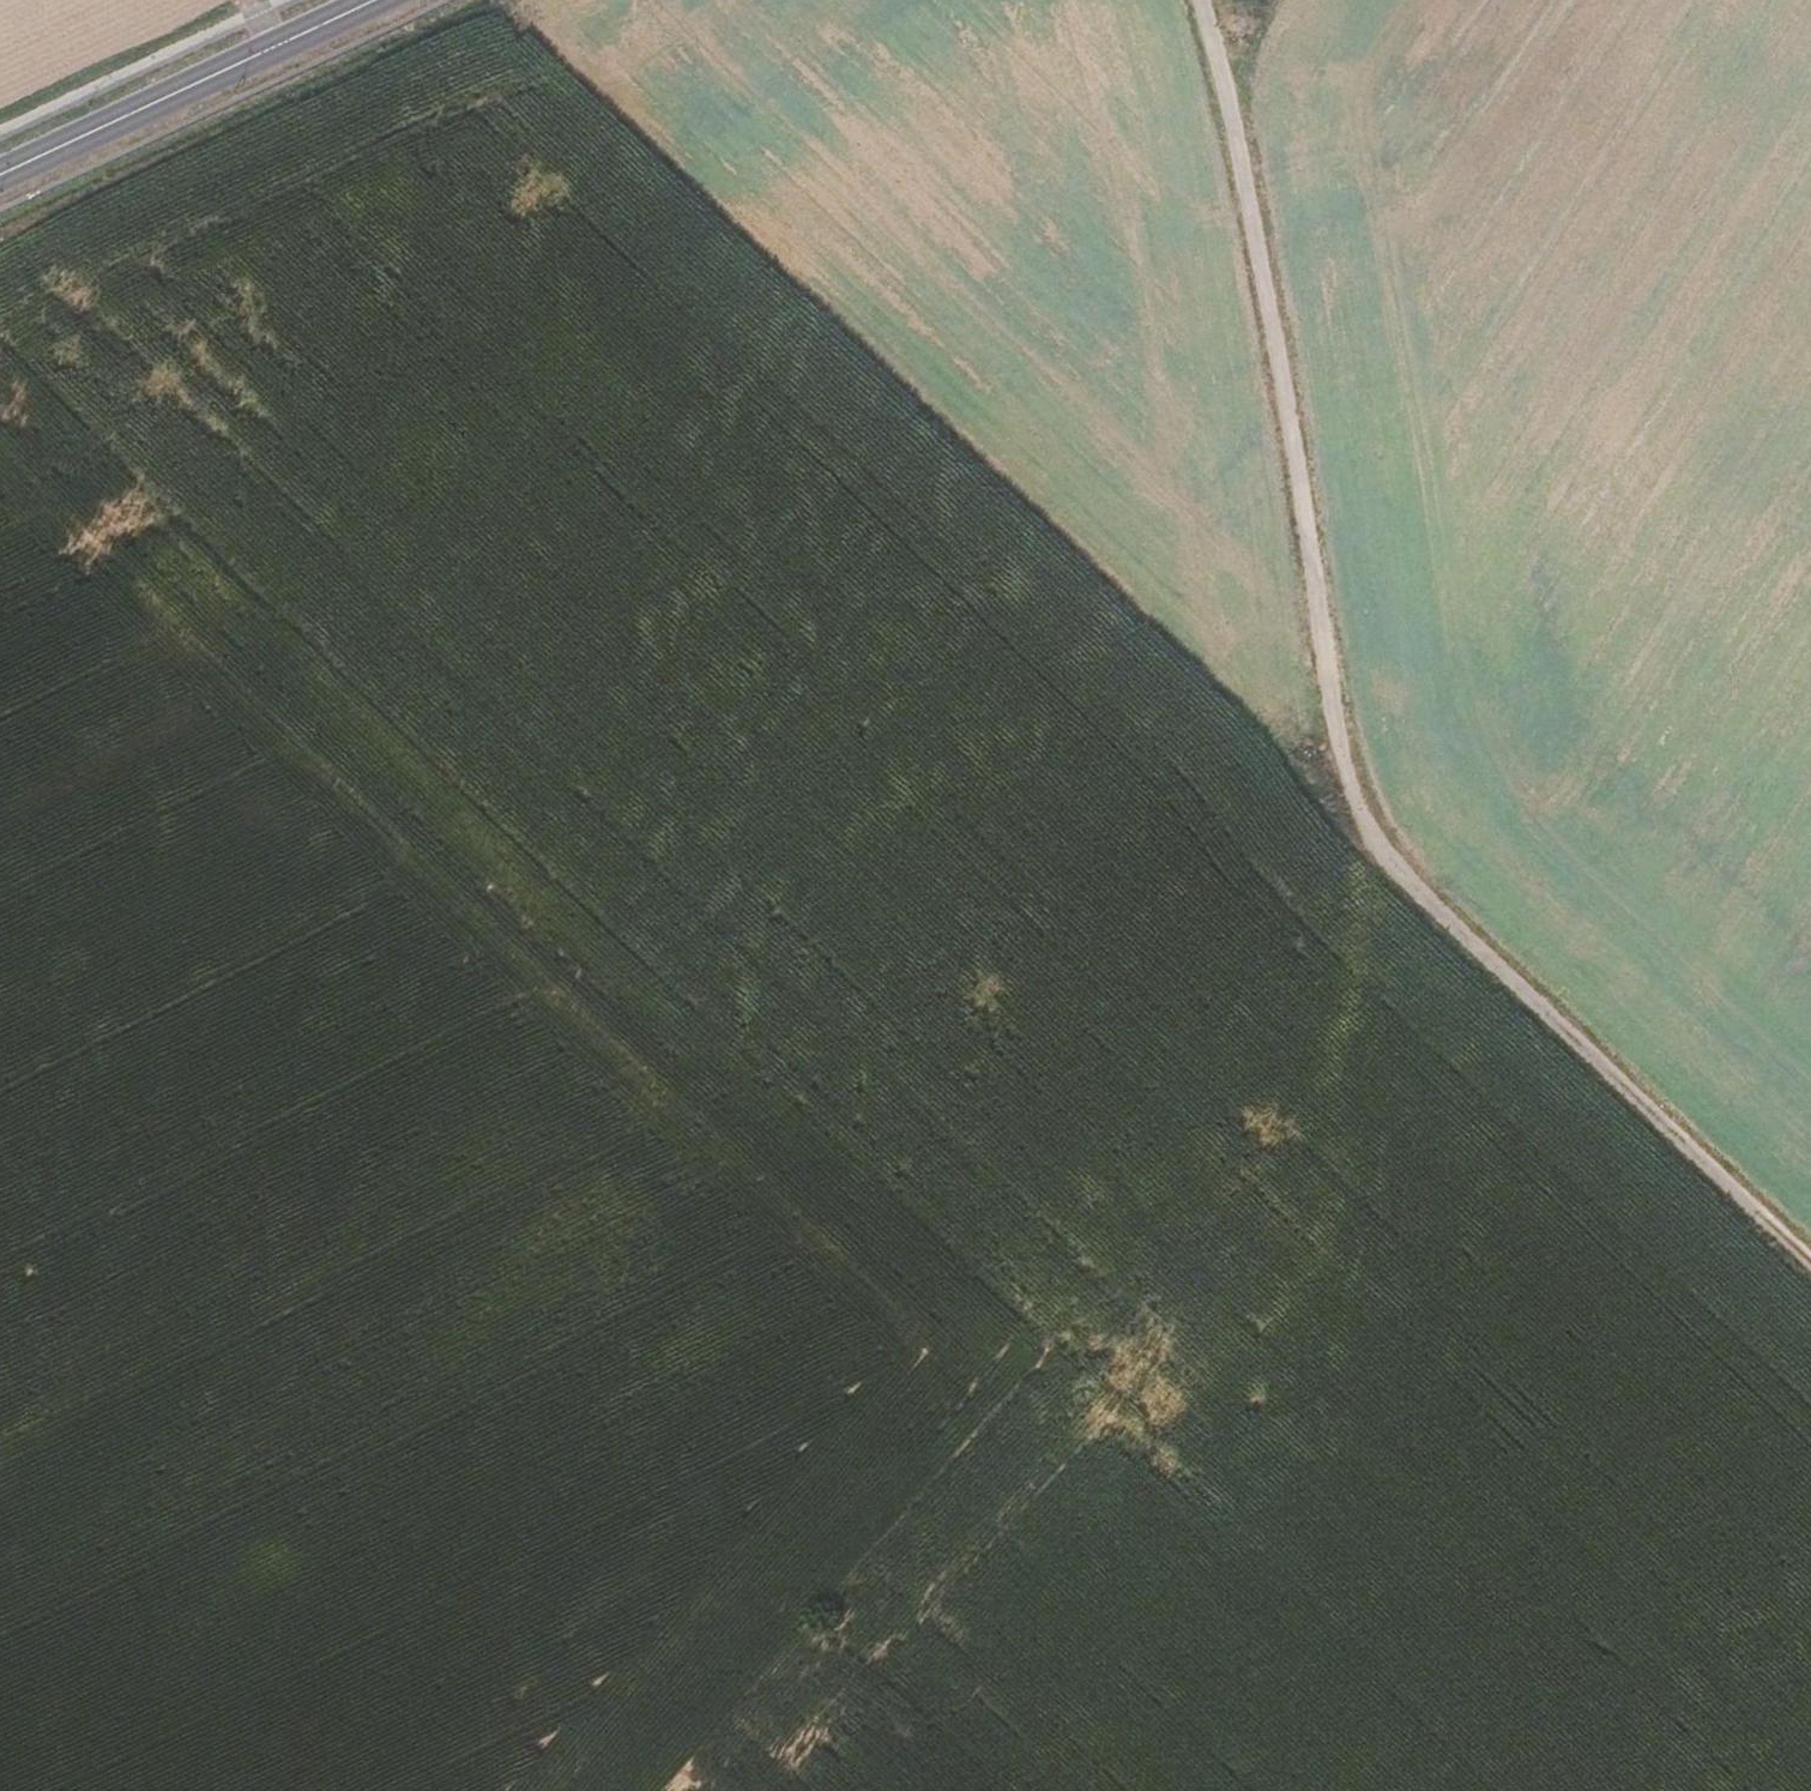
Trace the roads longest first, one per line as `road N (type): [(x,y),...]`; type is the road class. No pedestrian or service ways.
road 1 (secondary): [(0,175),(376,0)]

